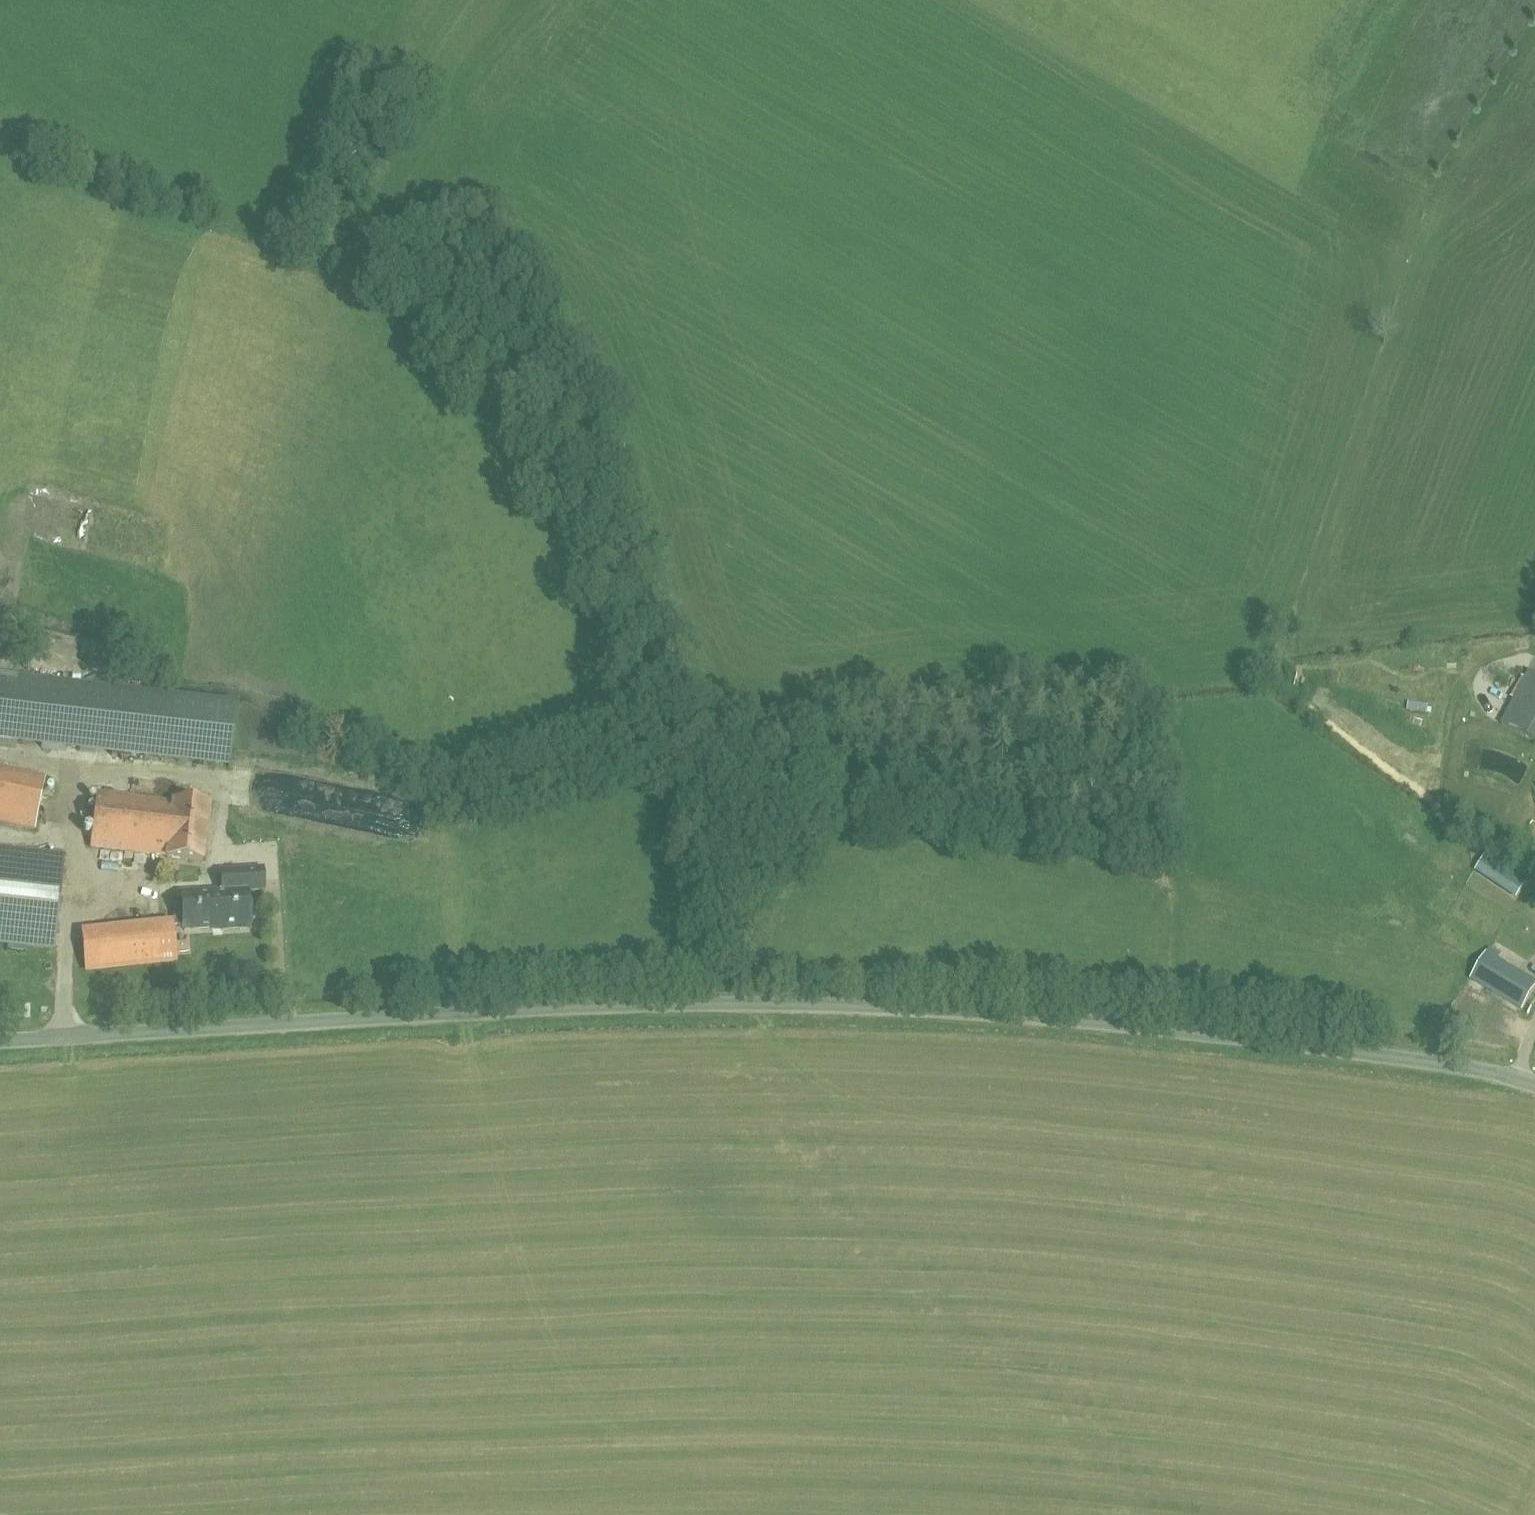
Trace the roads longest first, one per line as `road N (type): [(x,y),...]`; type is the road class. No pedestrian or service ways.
road 1 (unclassified): [(1534,1086),(1368,1054),(922,1007),(580,1007),(0,1040)]

